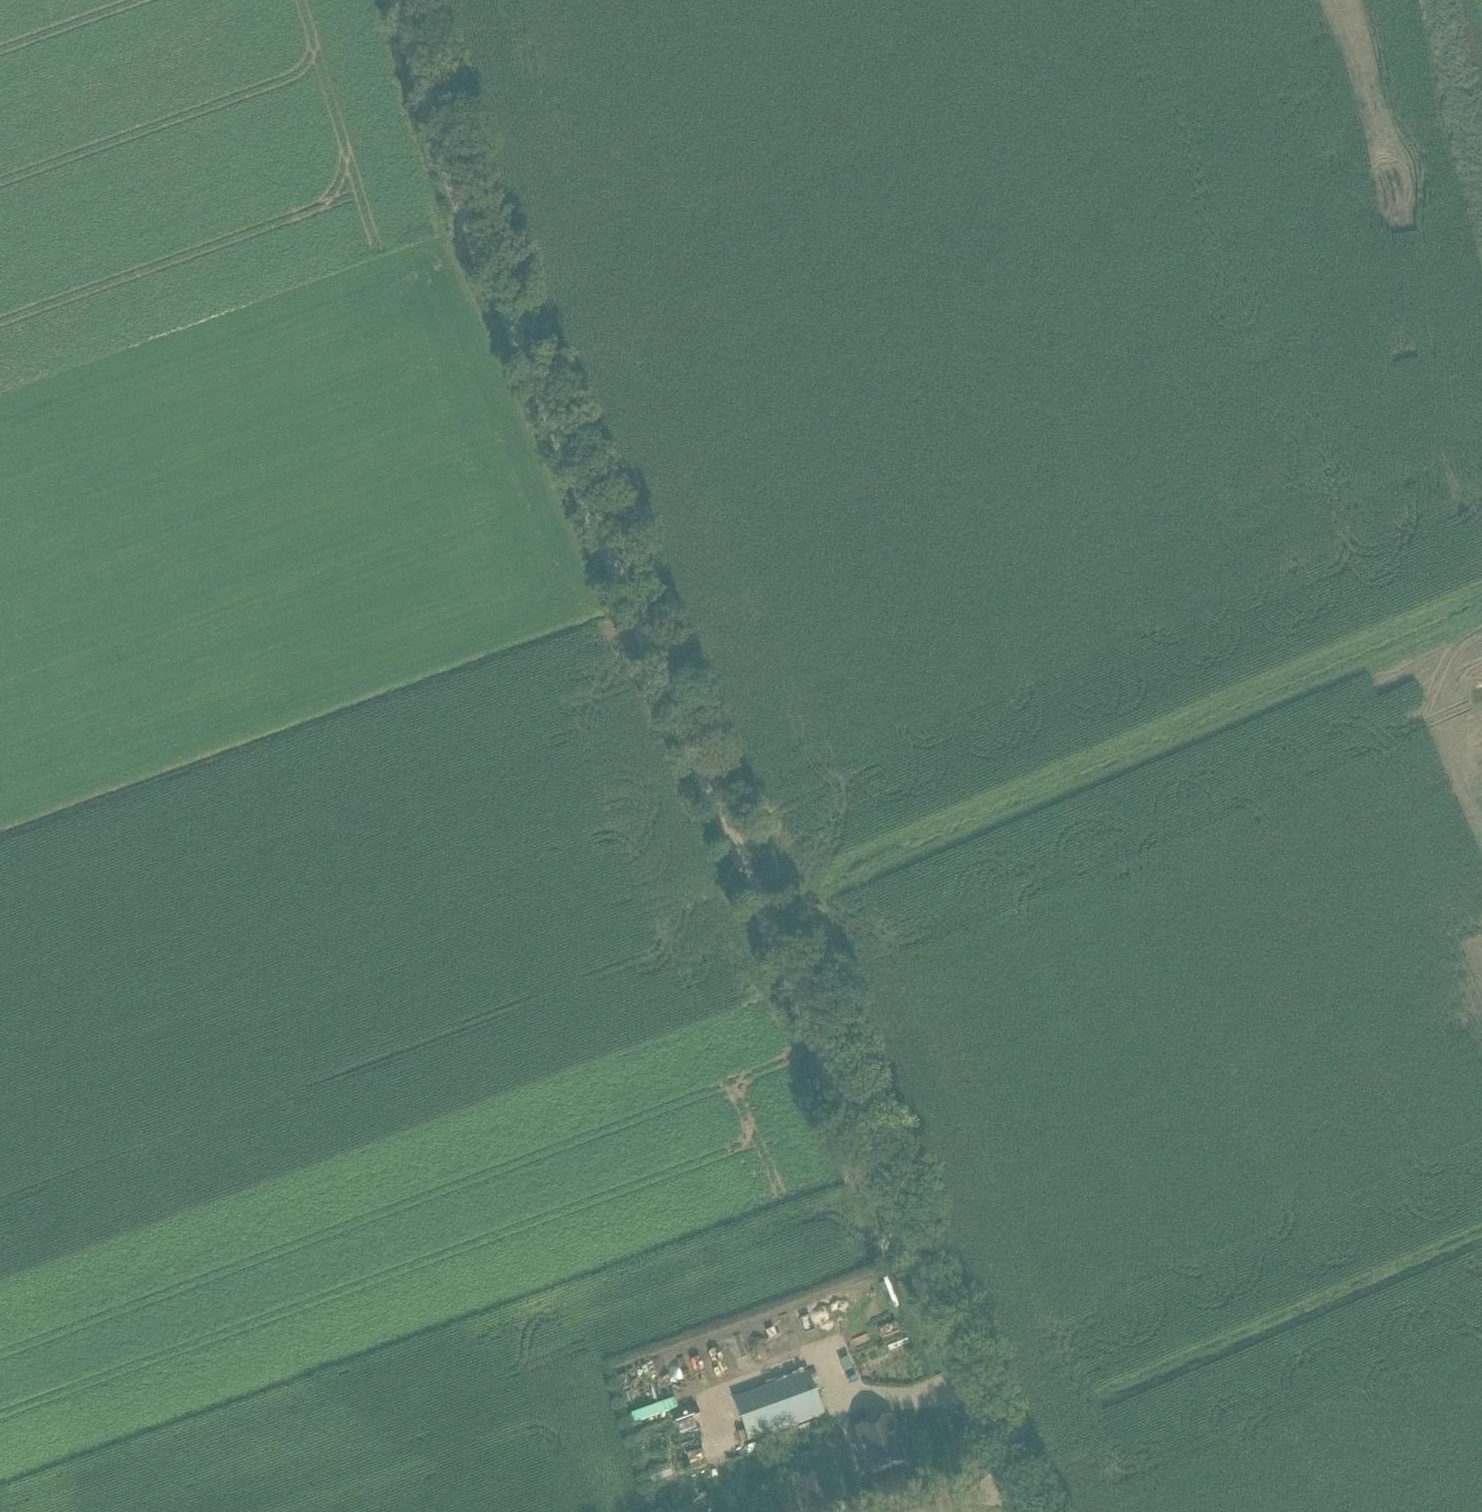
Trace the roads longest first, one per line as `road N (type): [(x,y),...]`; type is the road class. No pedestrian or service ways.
road 1 (unclassified): [(1015,1511),(475,227),(405,0)]

